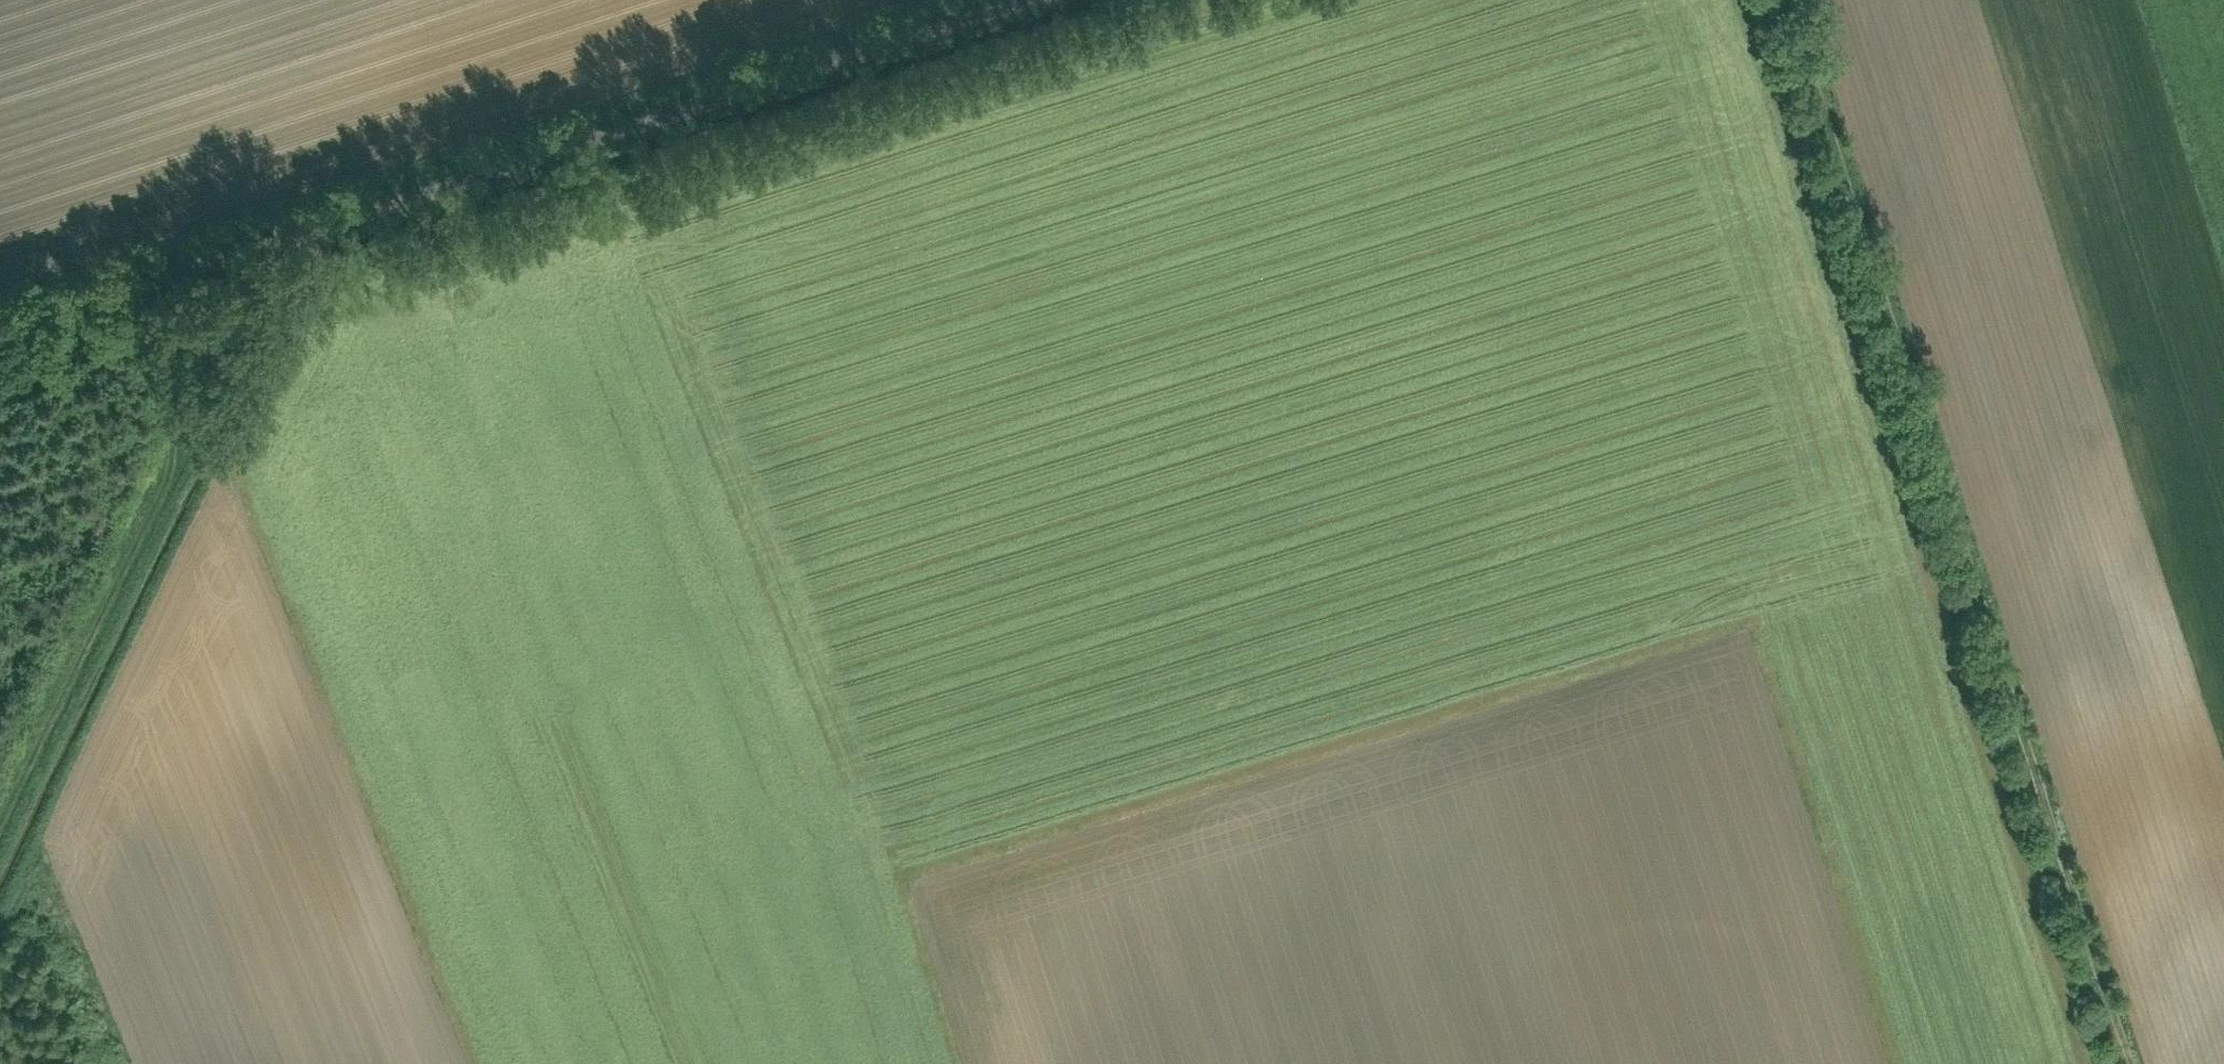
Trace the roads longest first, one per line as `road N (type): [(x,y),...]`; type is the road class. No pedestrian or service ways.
road 1 (unclassified): [(0,343),(1071,0)]
road 2 (track): [(2116,1063),(1781,0)]

